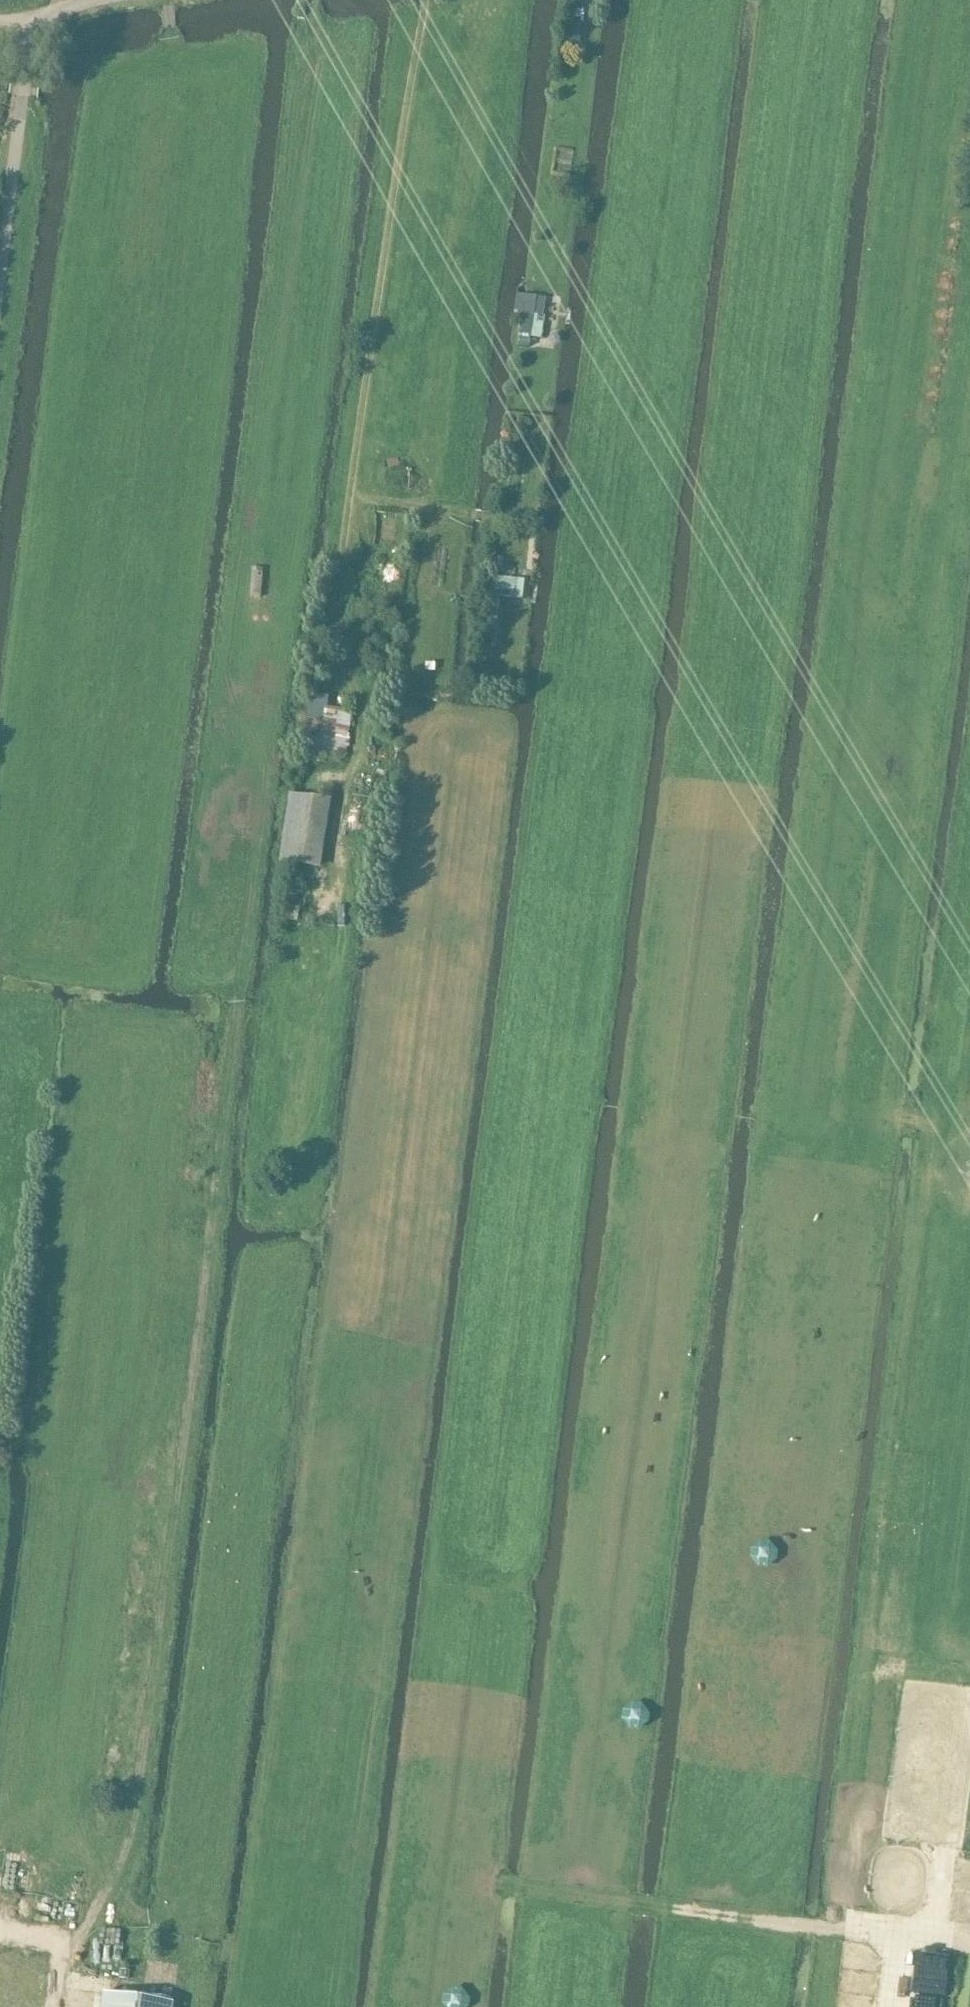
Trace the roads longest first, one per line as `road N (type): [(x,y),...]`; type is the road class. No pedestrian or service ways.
road 1 (track): [(483,1870),(891,1925)]
road 2 (unclassified): [(0,262),(28,18)]

